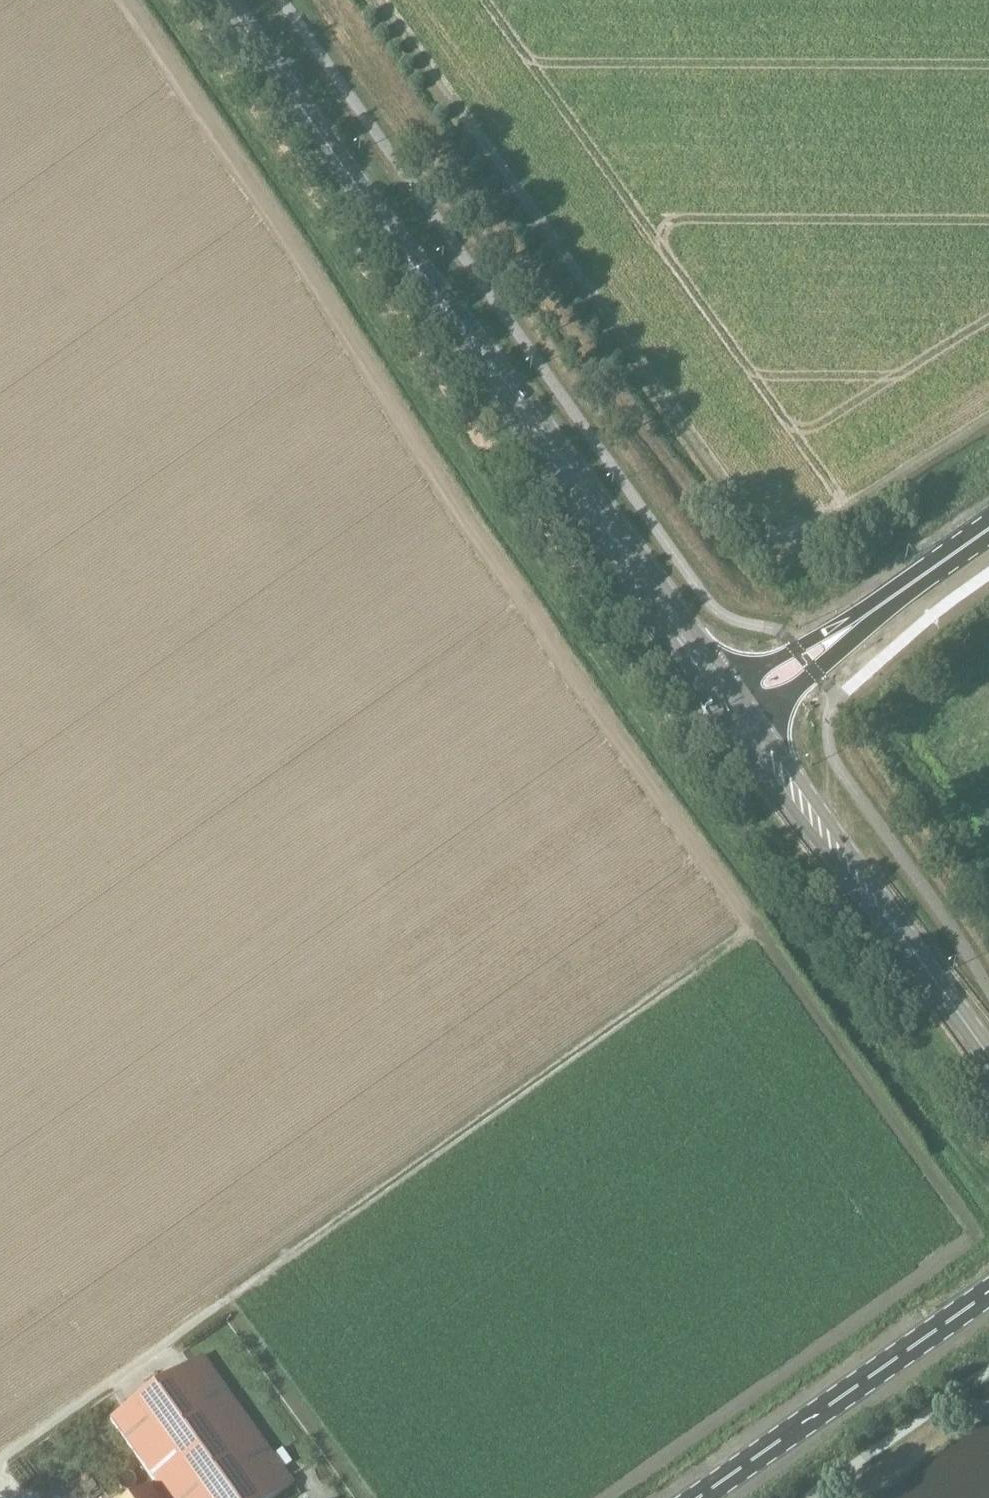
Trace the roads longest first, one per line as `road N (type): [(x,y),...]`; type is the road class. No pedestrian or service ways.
road 1 (primary): [(724,694),(226,0)]
road 2 (primary): [(988,1057),(745,723)]
road 3 (primary): [(698,1497),(988,1292)]
road 4 (primary): [(988,528),(853,625)]
road 5 (primary): [(853,625),(834,625),(724,694)]
road 6 (primary): [(745,723),(847,643),(853,625)]

